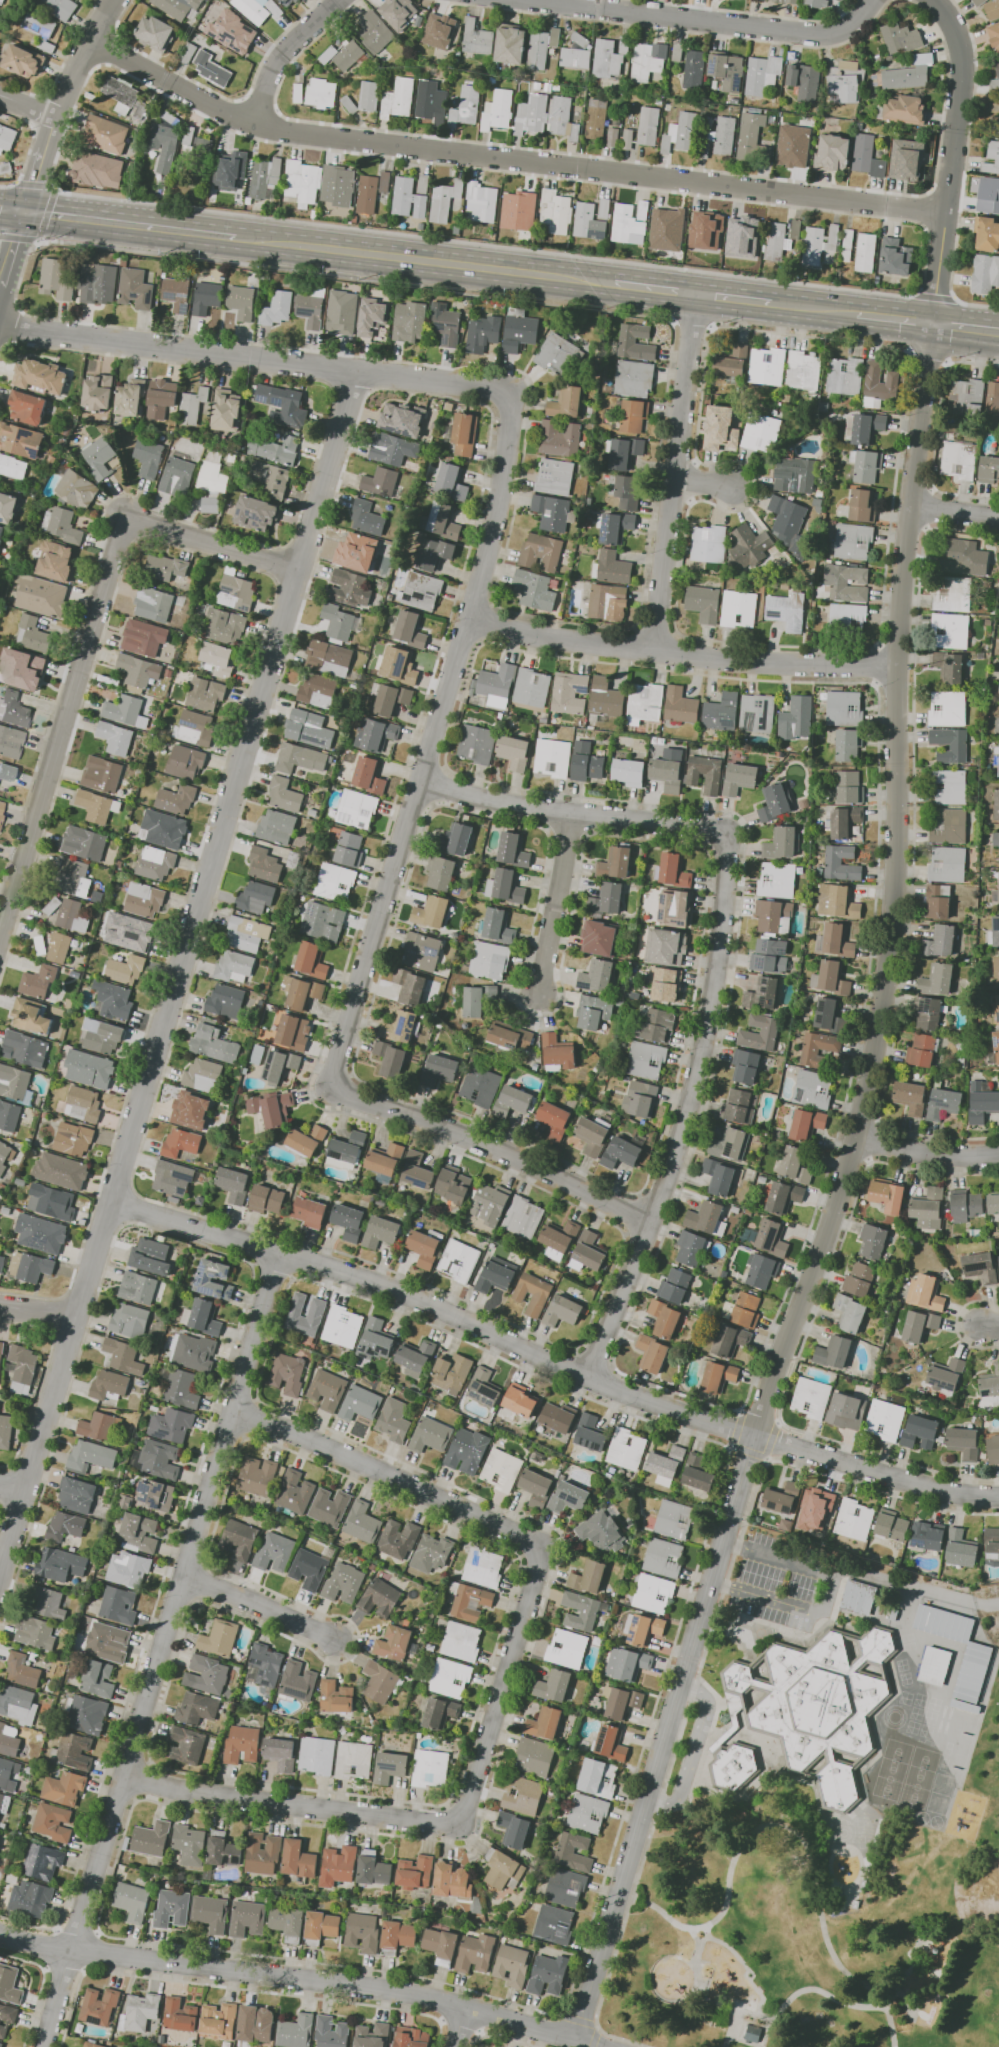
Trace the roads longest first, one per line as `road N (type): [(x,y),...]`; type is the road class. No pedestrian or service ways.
road 1 (residential): [(933,325),(894,668),(894,911),(854,1139),(760,1416),(574,2039)]
road 2 (residential): [(353,371),(0,1567)]
road 3 (residential): [(510,394),(499,500),(475,597),(334,1076),(355,1099),(492,1147),(650,1222)]
road 4 (residential): [(234,1407),(518,1533),(536,1556),(536,1579),(468,1804),(453,1816),(427,1821),(122,1778)]
road 5 (residential): [(998,1497),(945,1493),(737,1431),(623,1393),(352,1275),(111,1201)]
road 6 (residential): [(587,1377),(662,1191),(693,1087),(721,935),(729,832),(487,800),(420,781)]
road 7 (residential): [(943,215),(285,132),(248,123),(94,49)]
road 8 (residential): [(281,1254),(40,2046)]
road 9 (residential): [(298,570),(125,518),(0,933)]
road 10 (residential): [(574,2039),(454,2004),(67,1951),(0,1926)]
road 11 (residential): [(510,394),(0,324)]
road 12 (residential): [(894,668),(724,660),(552,638),(469,618)]
road 13 (residential): [(866,0),(837,41),(513,0)]
road 14 (tertiary): [(615,284),(243,239)]
road 15 (residential): [(696,294),(654,651)]
road 16 (residential): [(933,0),(957,33),(961,72),(933,325)]
road 17 (tertiary): [(933,325),(696,294)]
road 18 (residential): [(125,0),(58,118),(26,216)]
road 19 (residential): [(572,813),(538,994)]
road 20 (residential): [(334,1638),(185,1575)]
road 21 (residential): [(338,0),(287,45),(248,123)]
road 22 (residential): [(998,1155),(854,1139)]
road 23 (tertiary): [(243,239),(120,224)]

